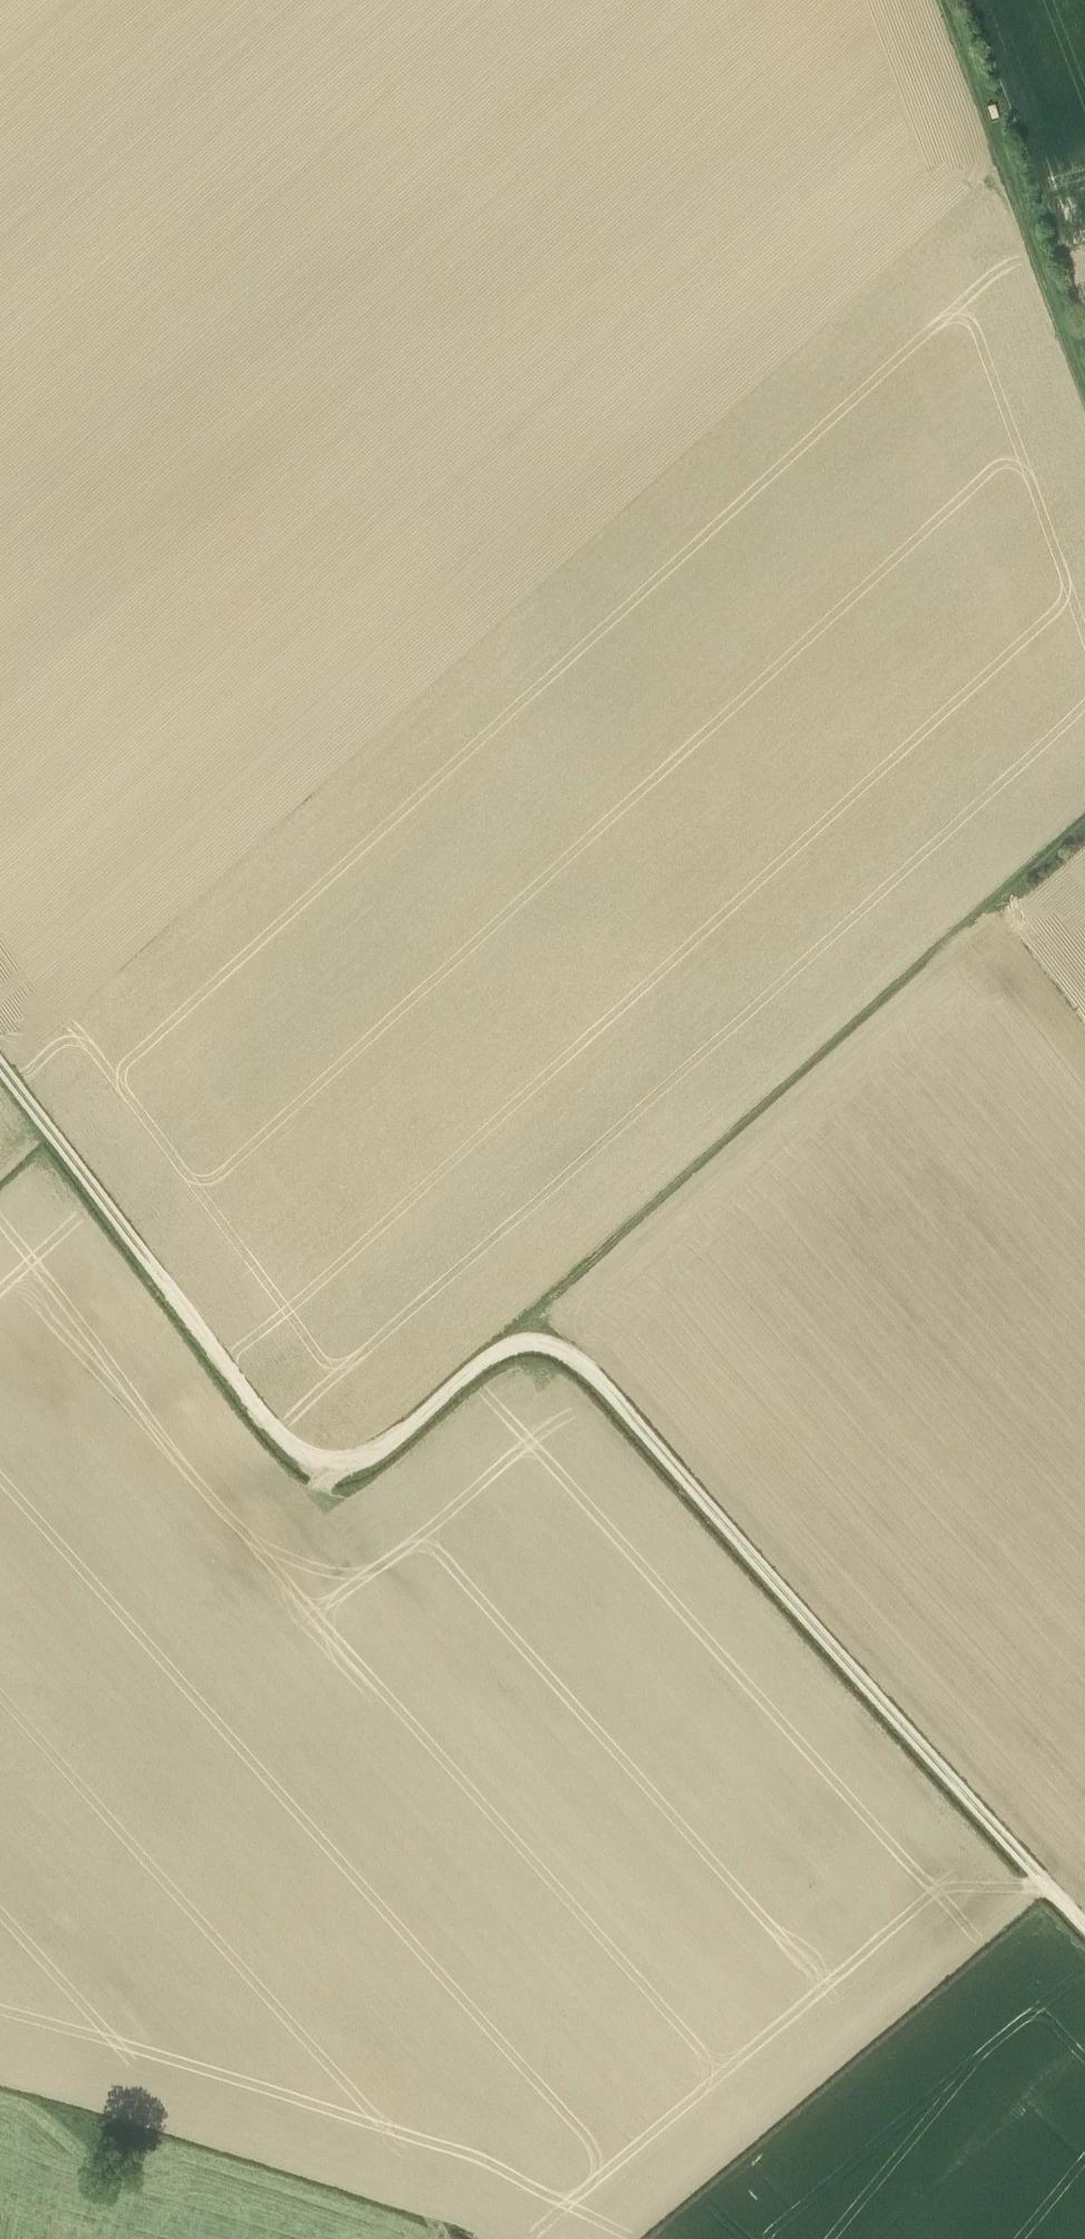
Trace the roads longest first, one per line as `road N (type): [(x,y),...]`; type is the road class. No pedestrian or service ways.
road 1 (track): [(1084,1924),(581,1361),(548,1342),(507,1345)]
road 2 (track): [(507,1345),(1084,815)]
road 3 (track): [(507,1345),(371,1461),(330,1471),(310,1465),(283,1444),(0,1062)]
road 4 (track): [(1084,390),(942,0)]

